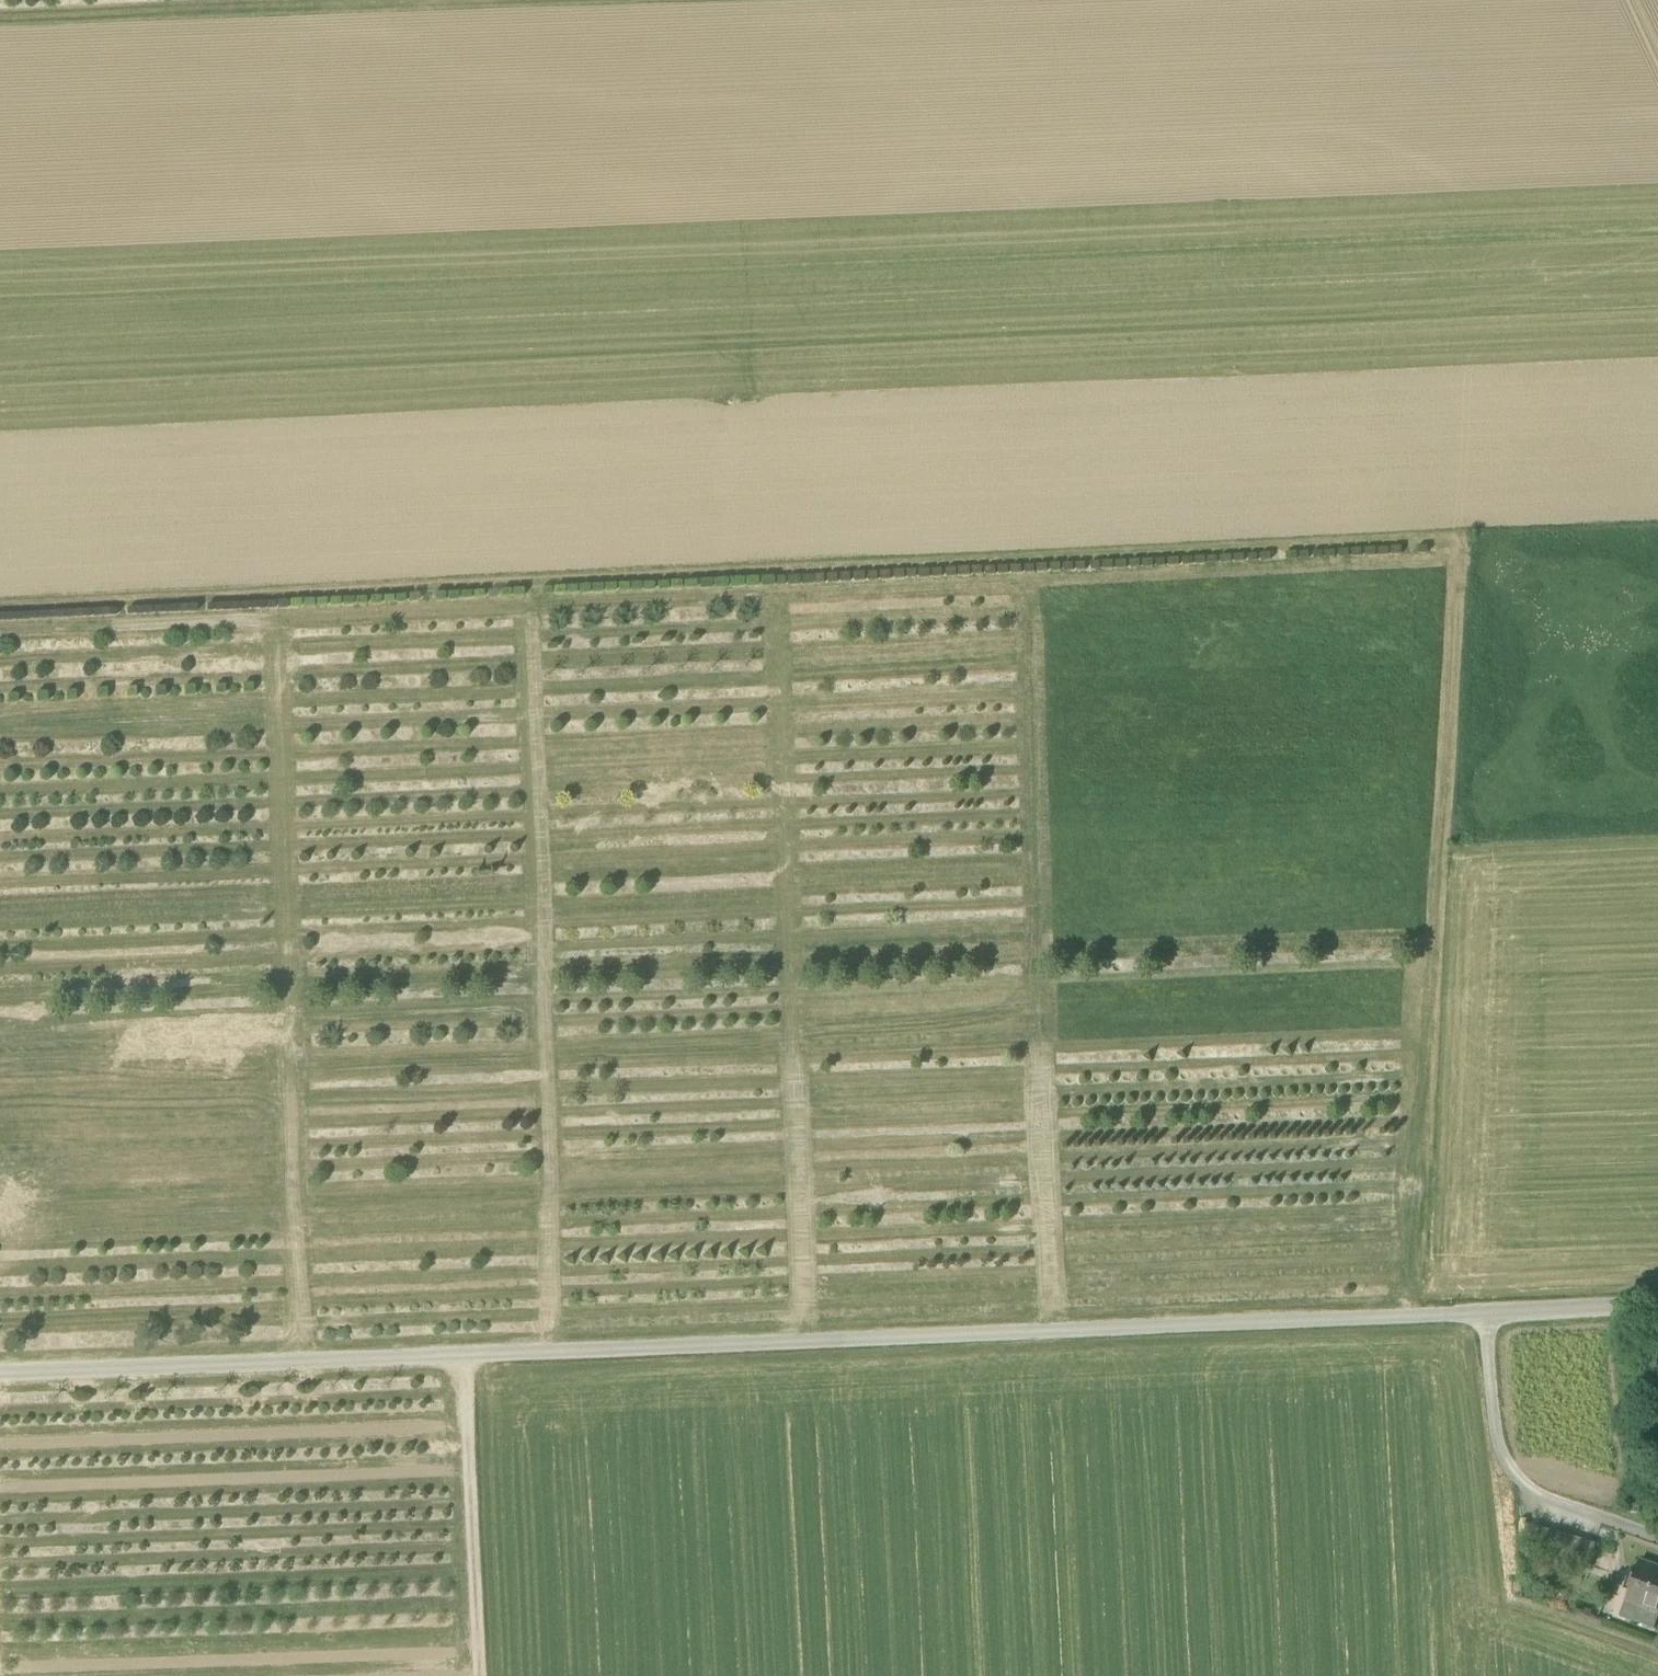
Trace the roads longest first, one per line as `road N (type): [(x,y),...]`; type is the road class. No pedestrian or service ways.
road 1 (unclassified): [(0,1377),(1486,1315)]
road 2 (residential): [(1657,1536),(1506,1481),(1486,1315)]
road 3 (track): [(468,1352),(481,1675)]
road 4 (residential): [(1486,1315),(1657,1309)]

